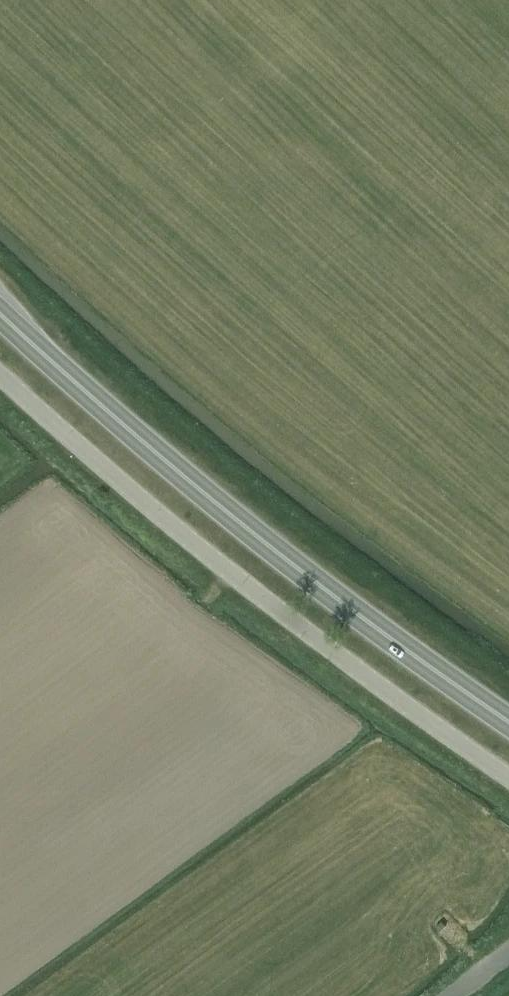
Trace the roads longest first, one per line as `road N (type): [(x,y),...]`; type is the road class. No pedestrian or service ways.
road 1 (trunk): [(508,715),(433,664),(101,396),(0,303)]
road 2 (unclassified): [(508,770),(169,521),(0,374)]

